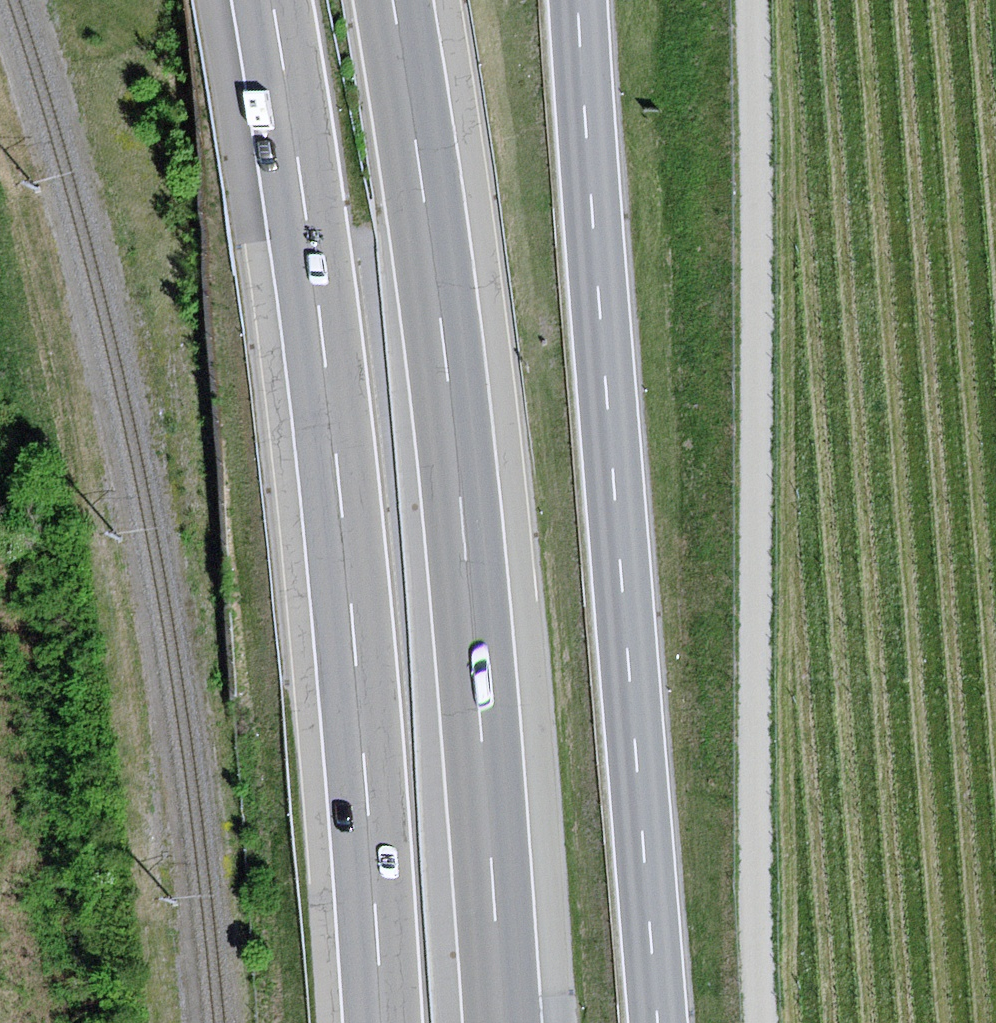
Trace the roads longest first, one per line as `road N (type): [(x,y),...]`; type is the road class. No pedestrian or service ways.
road 1 (motorway): [(511,1022),(497,757),(447,282),(399,0)]
road 2 (motorway): [(281,0),(377,760),(392,1022)]
road 3 (primary): [(659,1022),(578,0)]
road 4 (track): [(762,1022),(756,0)]

